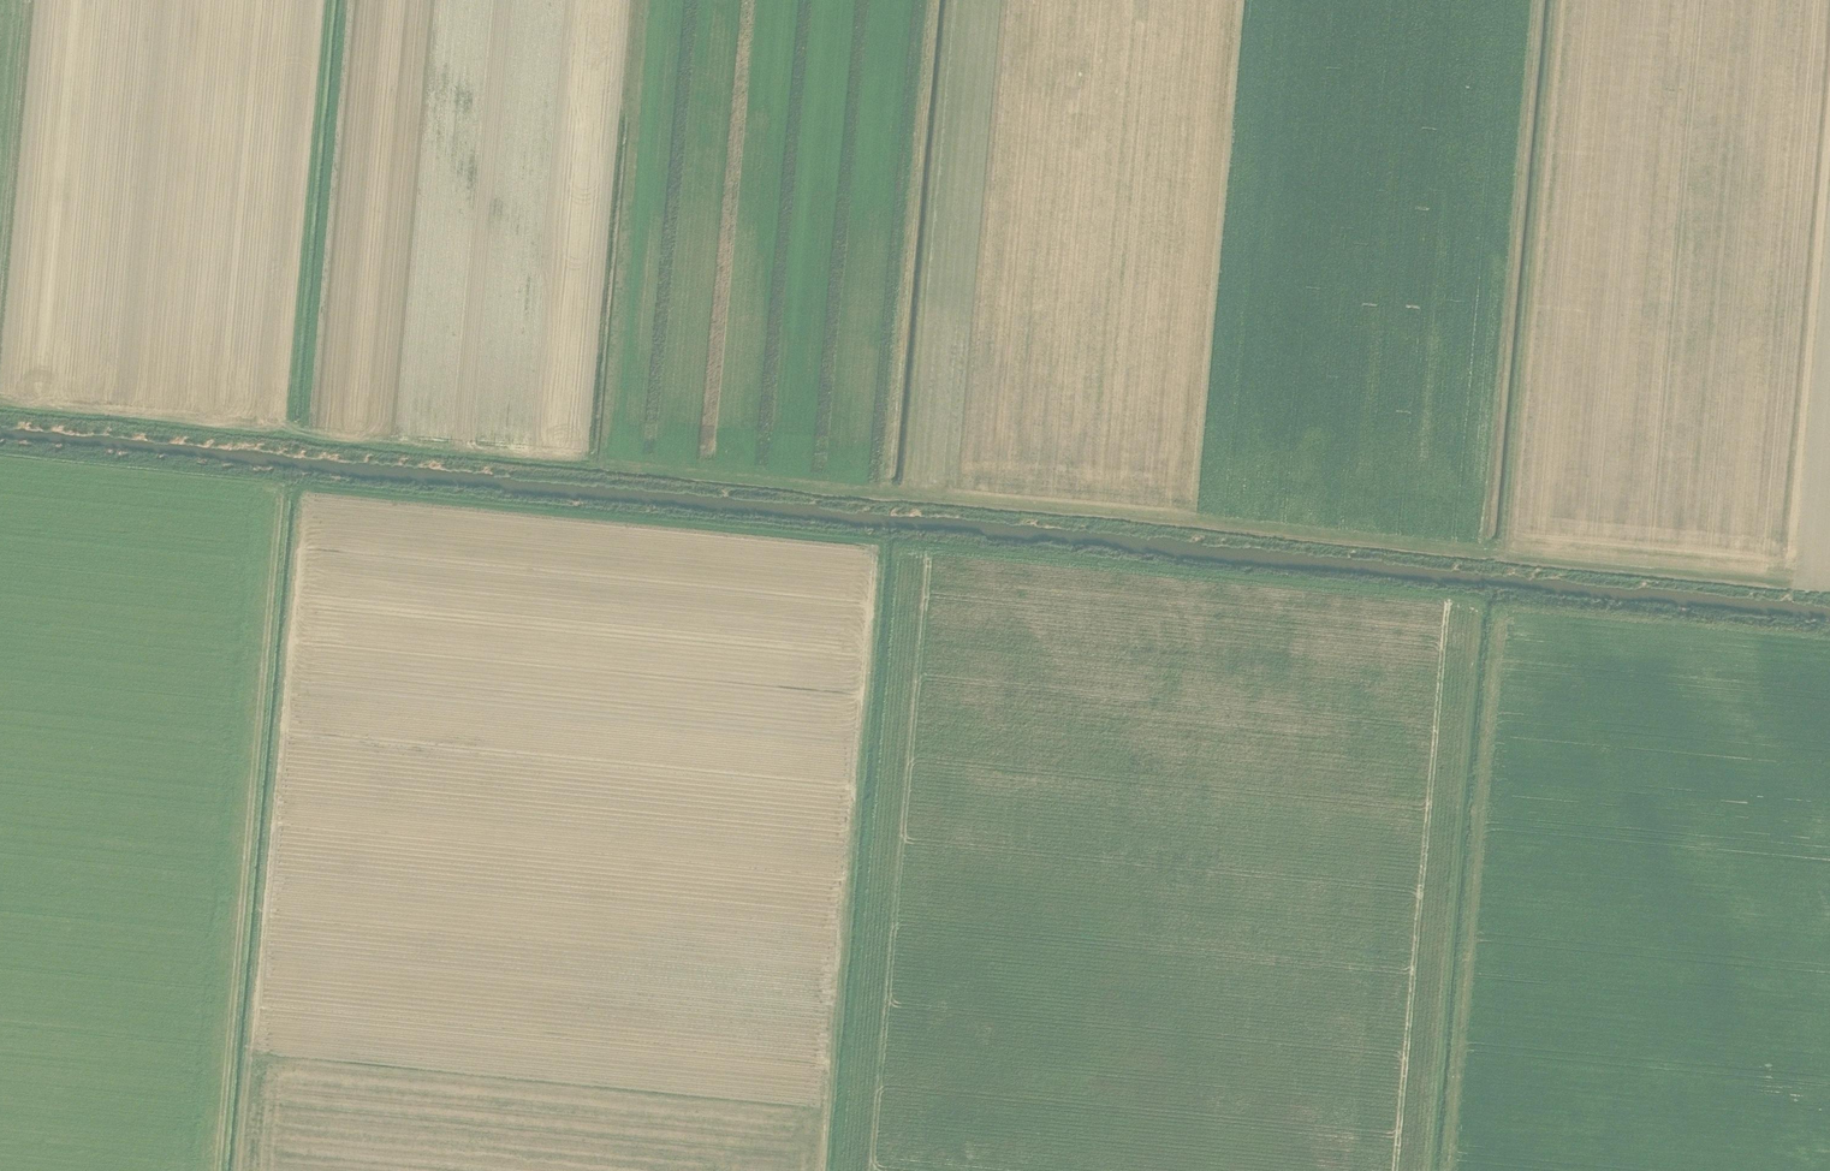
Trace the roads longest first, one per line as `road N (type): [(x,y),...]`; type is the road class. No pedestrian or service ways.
road 1 (track): [(1535,0),(1480,552),(1366,539)]
road 2 (track): [(1504,554),(1829,587)]
road 3 (track): [(1480,552),(1504,554),(1516,424)]

